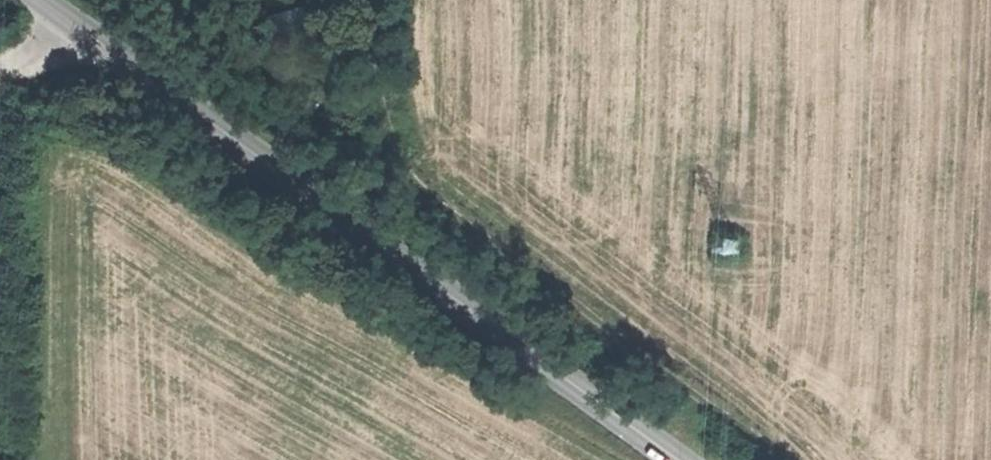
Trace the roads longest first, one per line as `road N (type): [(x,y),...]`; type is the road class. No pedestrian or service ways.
road 1 (secondary): [(40,0),(677,459)]
road 2 (track): [(775,459),(415,183),(381,119),(375,0)]

